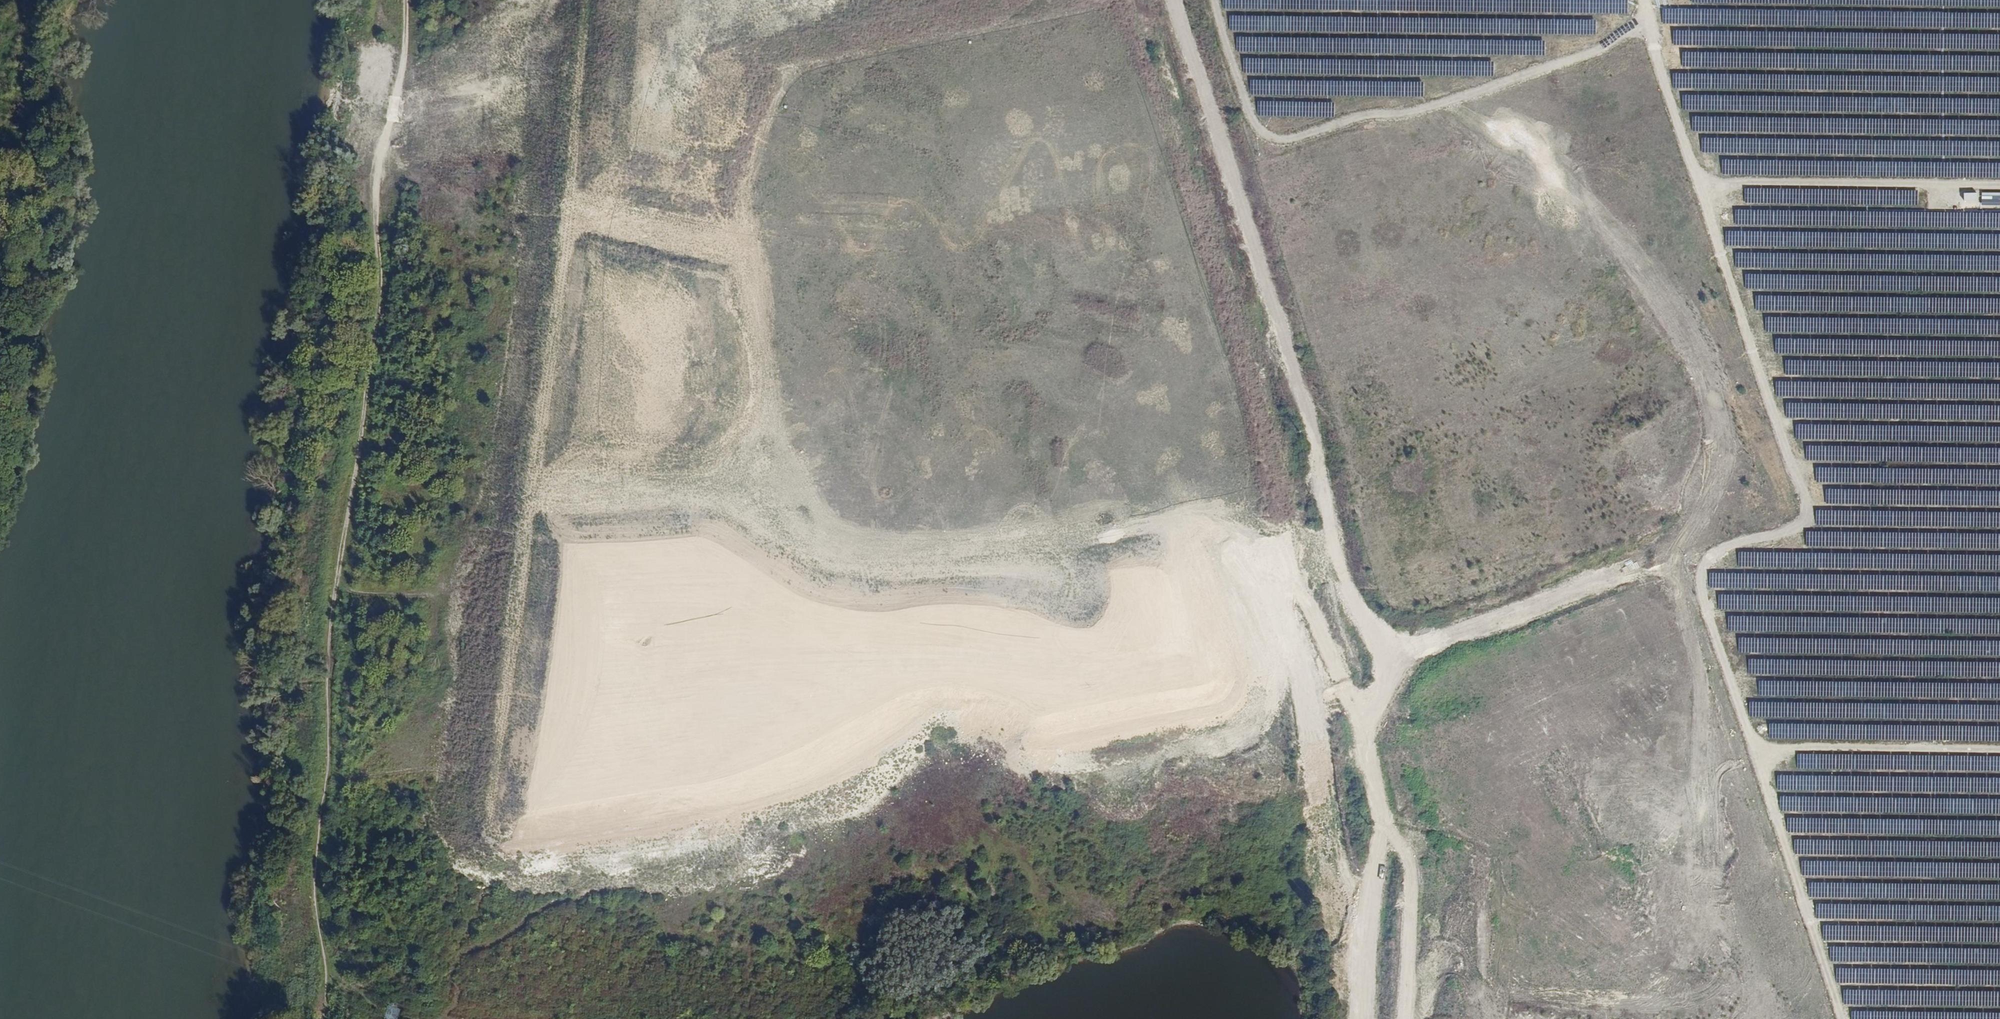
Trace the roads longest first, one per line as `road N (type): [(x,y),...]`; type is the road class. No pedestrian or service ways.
road 1 (track): [(1619,0),(1772,451),(1787,599),(1699,741),(1654,784),(1472,1018)]
road 2 (track): [(1378,957),(1380,796),(1324,430),(1183,0)]

